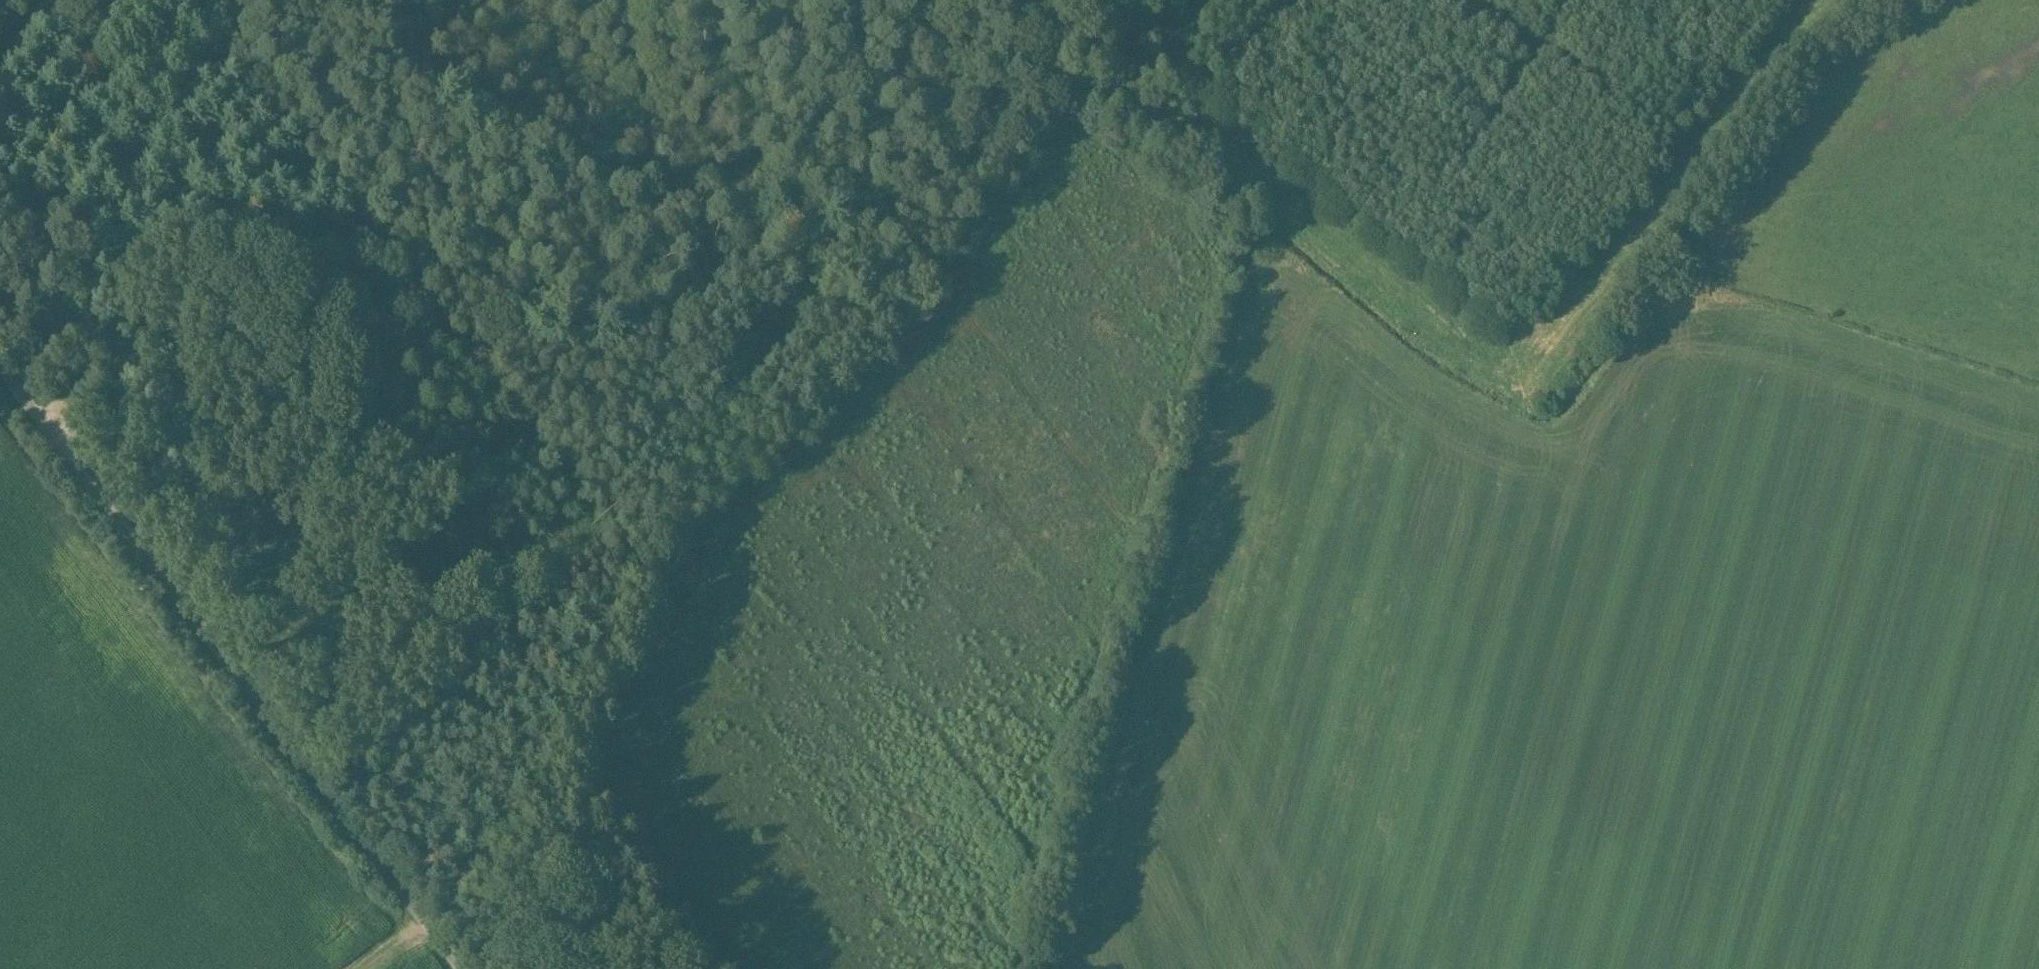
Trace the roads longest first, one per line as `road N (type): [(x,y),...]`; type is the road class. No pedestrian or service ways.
road 1 (unclassified): [(0,369),(458,968)]

